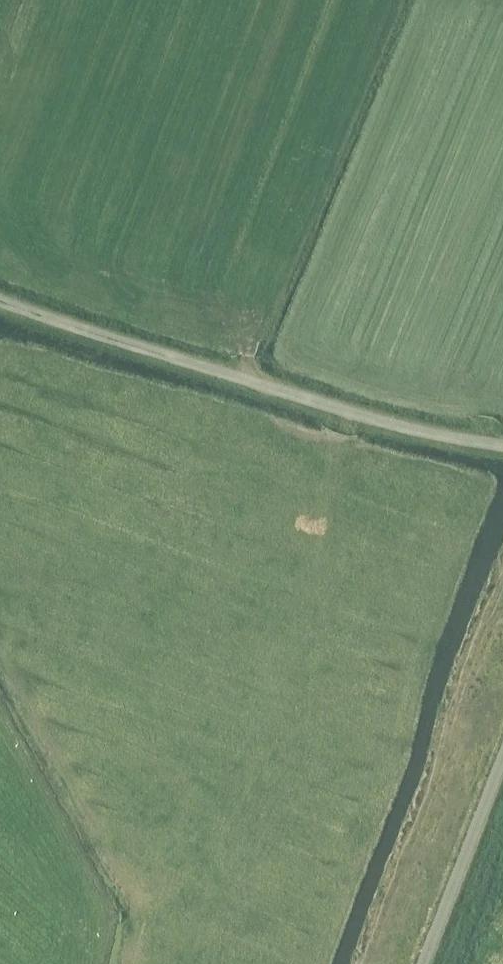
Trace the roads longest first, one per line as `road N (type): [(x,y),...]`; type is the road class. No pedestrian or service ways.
road 1 (track): [(502,450),(320,406),(0,306)]
road 2 (unclassified): [(426,963),(502,768)]

